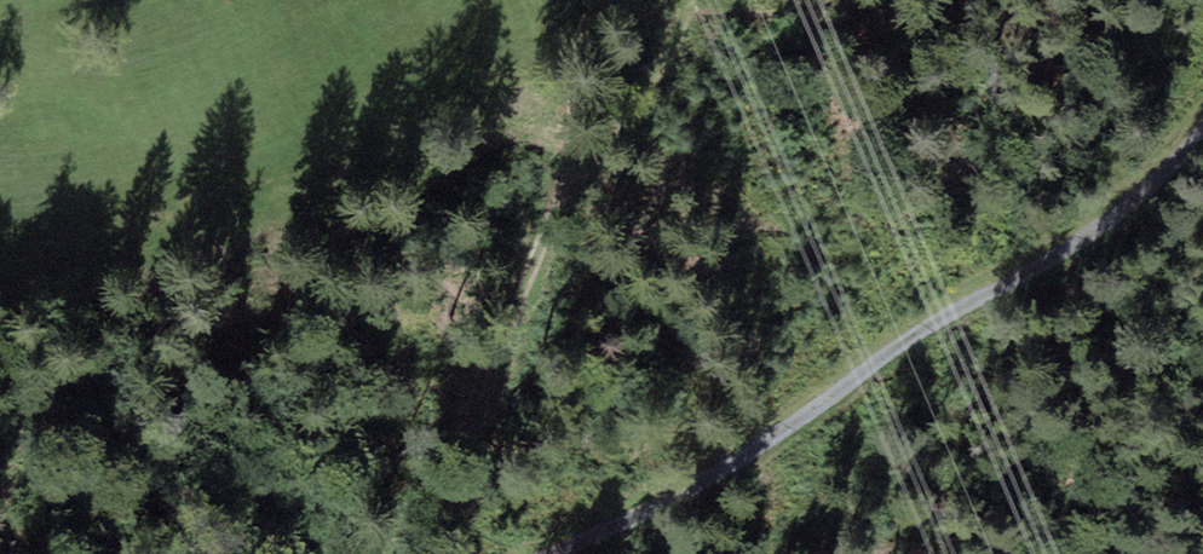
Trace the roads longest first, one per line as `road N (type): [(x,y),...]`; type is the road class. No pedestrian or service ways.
road 1 (track): [(565,553),(770,441),(917,338),(1046,261),(1136,202),(1202,133)]
road 2 (track): [(440,553),(459,511),(511,319),(553,220),(588,156),(657,65),(684,0)]

